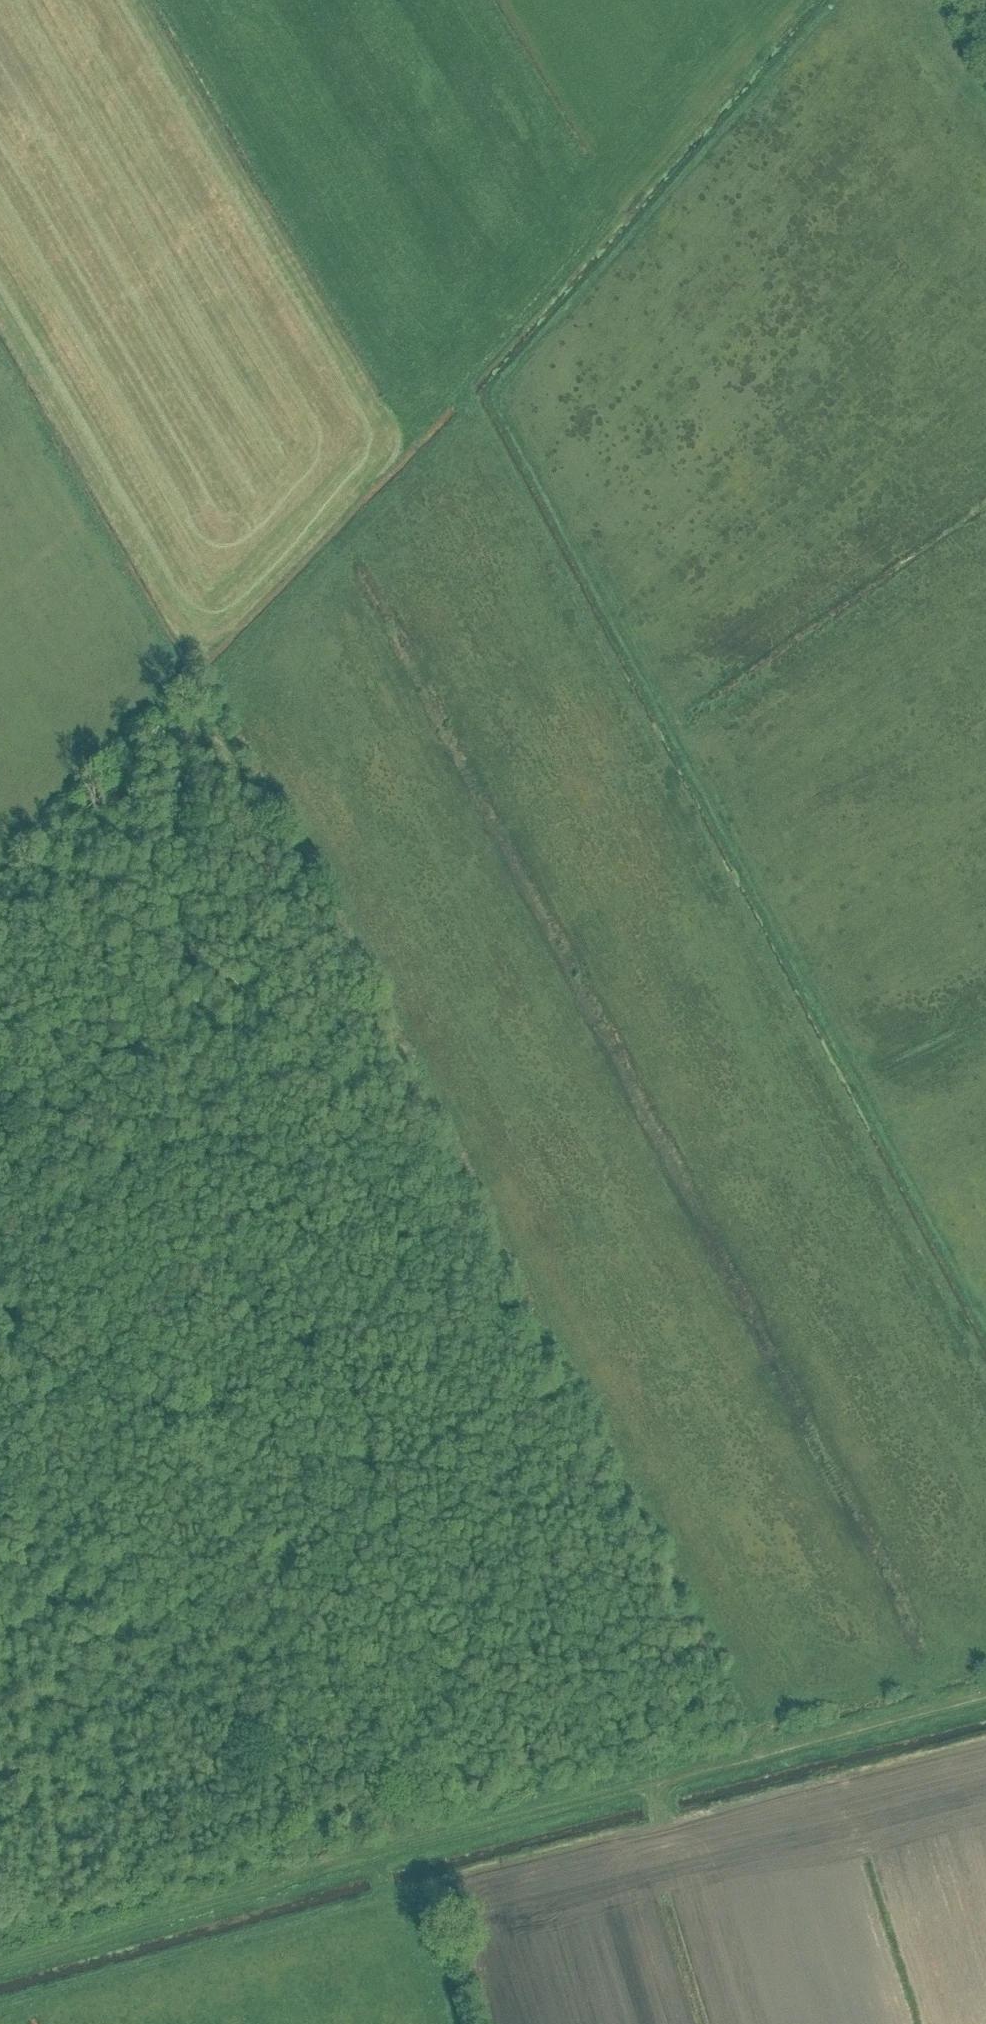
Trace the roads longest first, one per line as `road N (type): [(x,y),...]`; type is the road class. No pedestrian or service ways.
road 1 (track): [(985,1701),(0,1972)]

